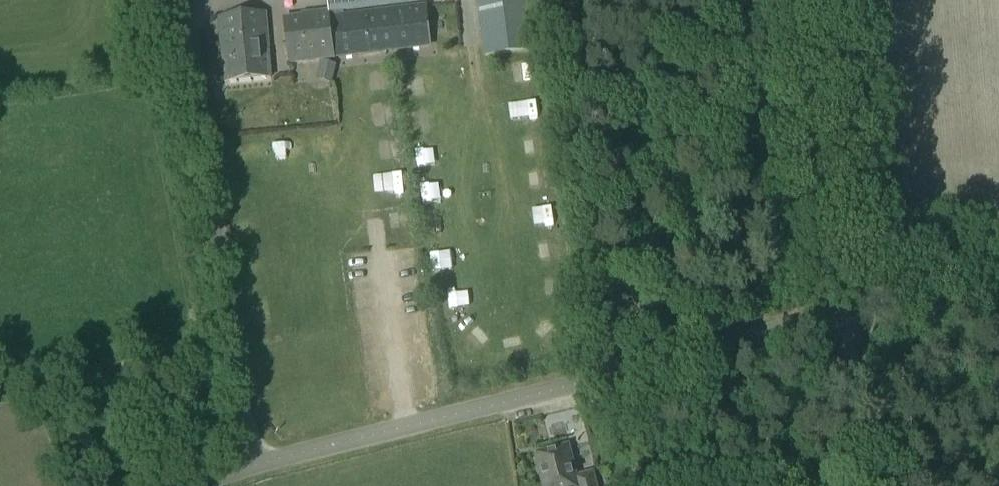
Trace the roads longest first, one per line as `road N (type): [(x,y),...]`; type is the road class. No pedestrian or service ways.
road 1 (unclassified): [(184,485),(998,261)]
road 2 (track): [(866,483),(844,308)]

